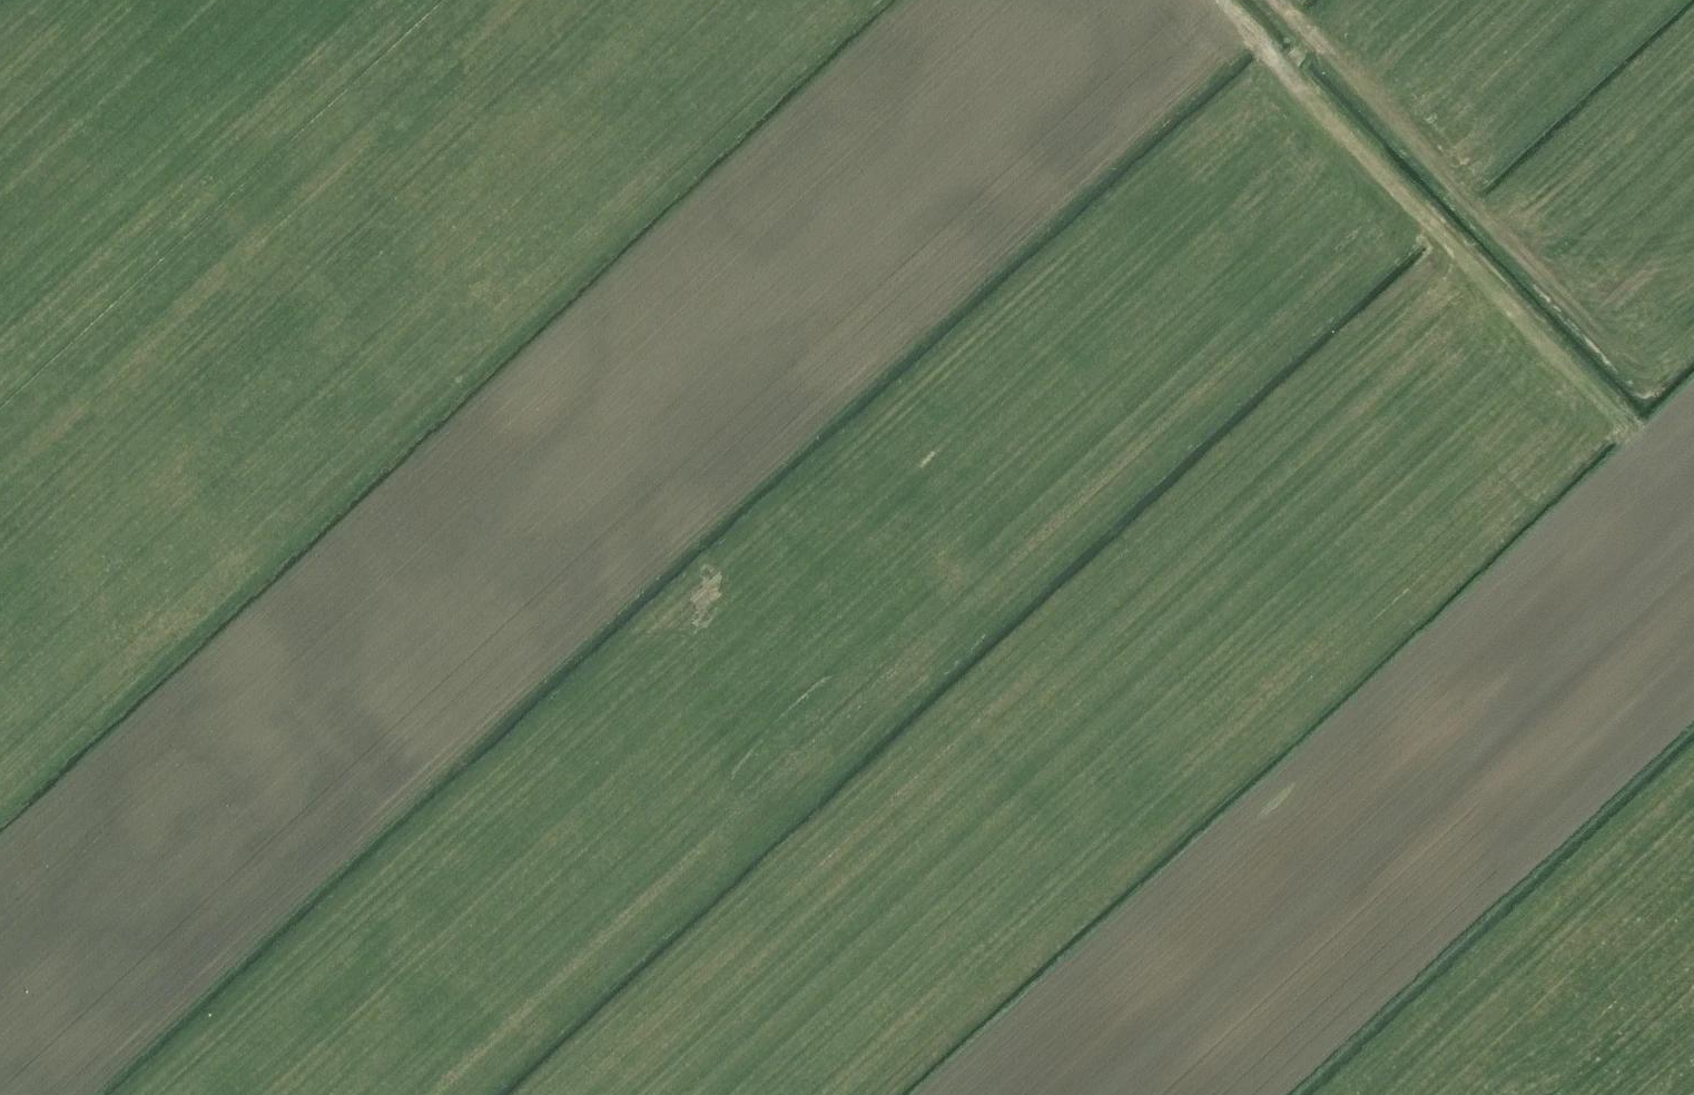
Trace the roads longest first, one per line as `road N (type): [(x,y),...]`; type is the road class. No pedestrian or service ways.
road 1 (track): [(1222,0),(1443,232)]

